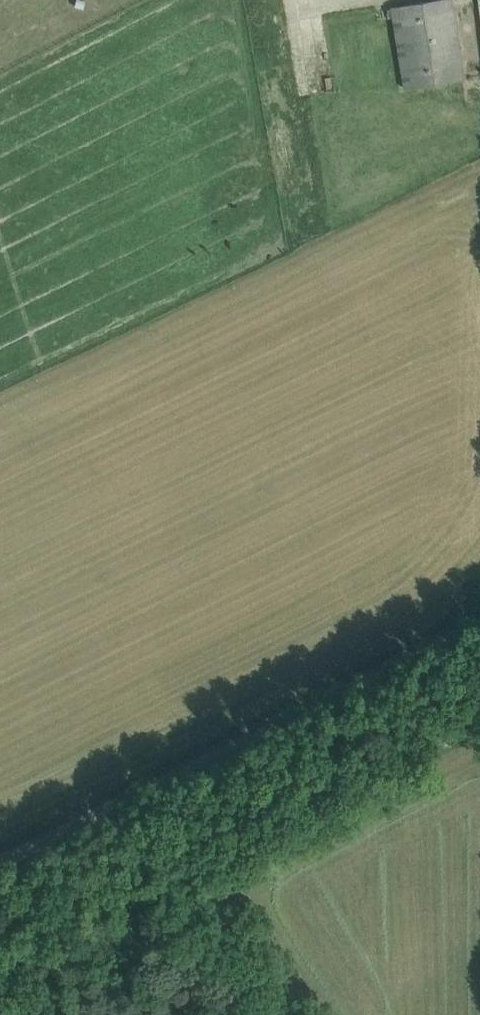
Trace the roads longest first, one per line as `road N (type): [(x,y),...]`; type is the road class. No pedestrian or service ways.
road 1 (track): [(479,623),(0,867)]

